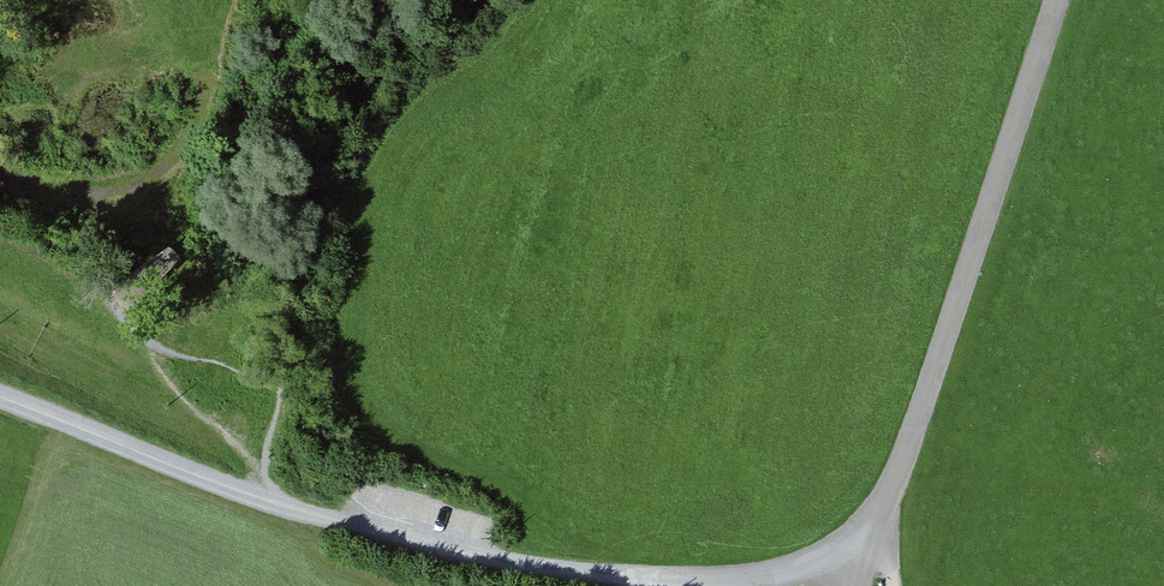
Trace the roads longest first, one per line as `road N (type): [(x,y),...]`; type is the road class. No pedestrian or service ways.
road 1 (track): [(870,528),(781,575),(675,581),(495,561),(257,498)]
road 2 (residential): [(870,528),(890,495),(1061,0)]
road 3 (track): [(0,324),(246,451),(257,498)]
road 4 (track): [(257,498),(0,397)]

